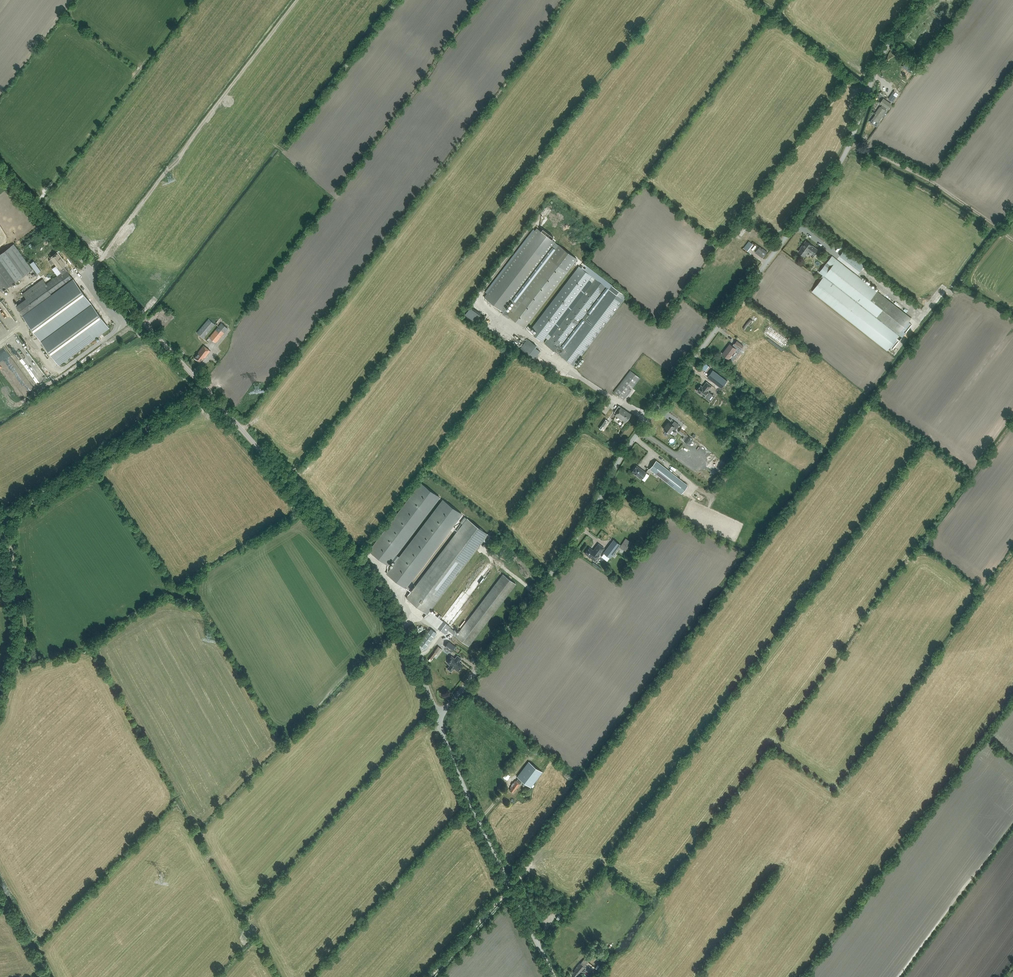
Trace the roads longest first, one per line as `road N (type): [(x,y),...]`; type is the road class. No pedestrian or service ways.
road 1 (unclassified): [(439,720),(570,549),(672,387),(827,188),(884,51),(923,0)]
road 2 (tertiary): [(439,720),(388,613),(301,500),(0,174)]
road 3 (tertiary): [(554,976),(439,720)]
road 4 (track): [(208,391),(3,513)]
road 5 (track): [(428,976),(510,887)]

